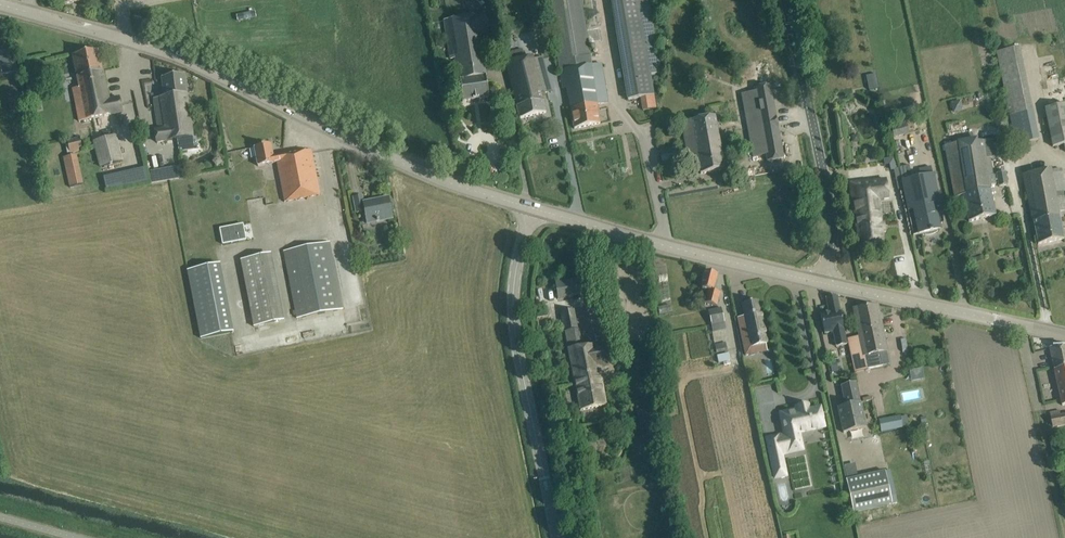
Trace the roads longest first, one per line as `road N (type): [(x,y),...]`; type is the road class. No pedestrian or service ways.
road 1 (tertiary): [(532,208),(413,168),(189,60),(0,5)]
road 2 (unclassified): [(558,537),(514,322),(532,208)]
road 3 (tertiary): [(827,284),(532,208)]
road 4 (unclassified): [(827,284),(834,220),(788,0)]
road 5 (tertiary): [(1064,334),(827,284)]

